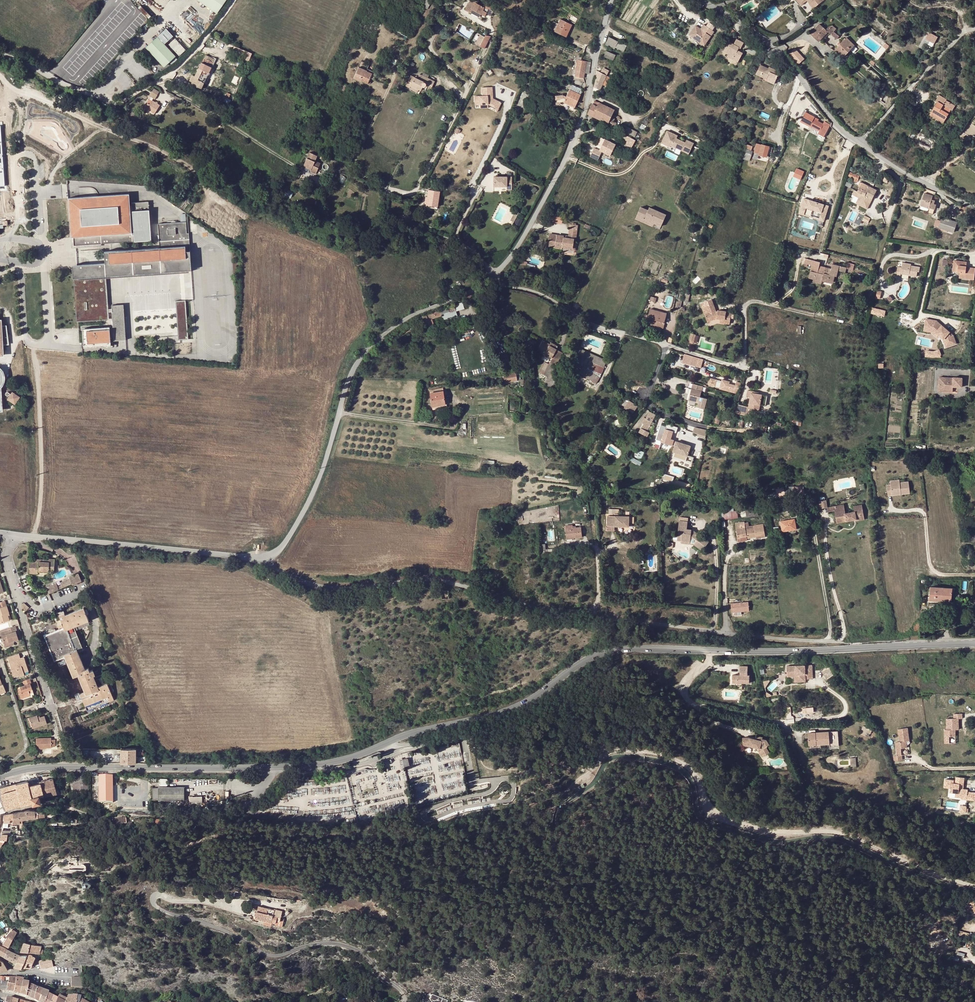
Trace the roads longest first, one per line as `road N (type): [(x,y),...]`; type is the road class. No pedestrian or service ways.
road 1 (unclassified): [(840,611),(845,632),(836,642),(736,634),(613,622),(424,577),(333,586),(275,565)]
road 2 (secondary): [(974,644),(608,649),(512,707),(389,742)]
road 3 (track): [(284,905),(154,899),(158,908),(271,956),(328,943),(352,949),(409,1001)]
road 4 (unclassified): [(275,565),(323,469),(356,359),(411,316),(483,286),(495,273)]
road 5 (unclassified): [(701,0),(770,49),(840,129),(916,180),(974,207)]
road 6 (unclassified): [(495,273),(511,257),(588,109),(612,0)]
road 7 (unclassified): [(0,56),(113,107),(176,71),(232,0)]
road 8 (secondary): [(272,767),(60,766),(0,776)]
road 9 (unclassified): [(275,565),(12,533)]
road 10 (track): [(0,78),(43,107),(187,165),(205,187)]
road 11 (residential): [(12,533),(13,582),(57,726)]
road 12 (unclassified): [(495,273),(504,286),(543,295),(604,329),(669,346)]
road 13 (unclassified): [(669,346),(741,363),(744,310)]

